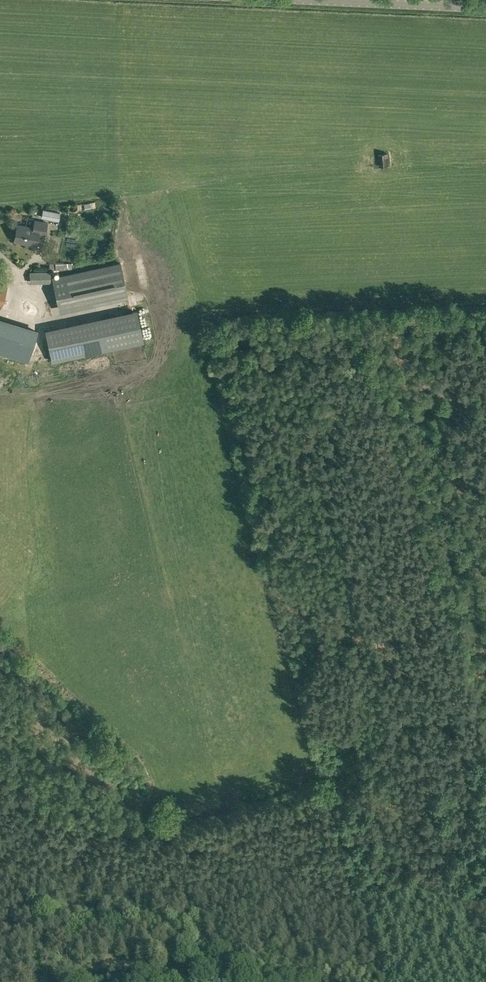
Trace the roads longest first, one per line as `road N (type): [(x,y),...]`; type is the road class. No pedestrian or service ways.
road 1 (unclassified): [(485,9),(287,0)]

